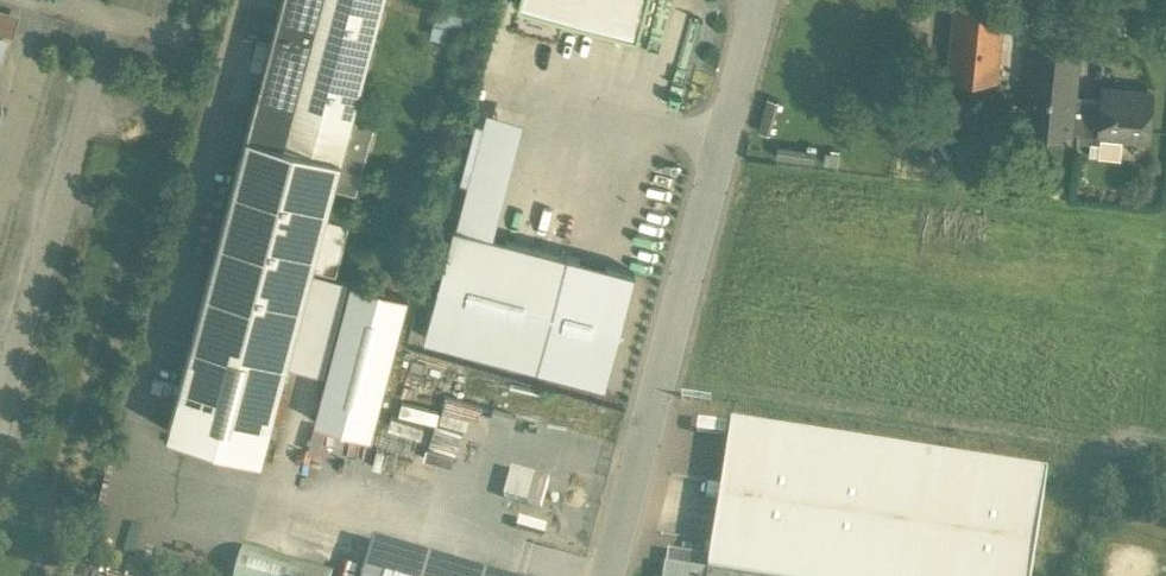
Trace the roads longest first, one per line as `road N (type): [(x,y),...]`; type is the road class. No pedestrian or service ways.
road 1 (residential): [(611,575),(759,0)]

